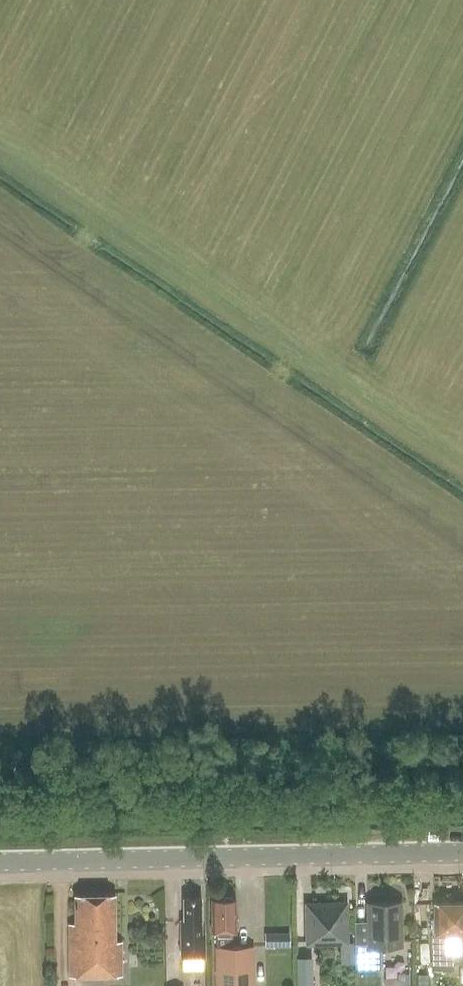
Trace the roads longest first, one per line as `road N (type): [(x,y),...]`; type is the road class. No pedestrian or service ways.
road 1 (unclassified): [(0,861),(462,852)]

